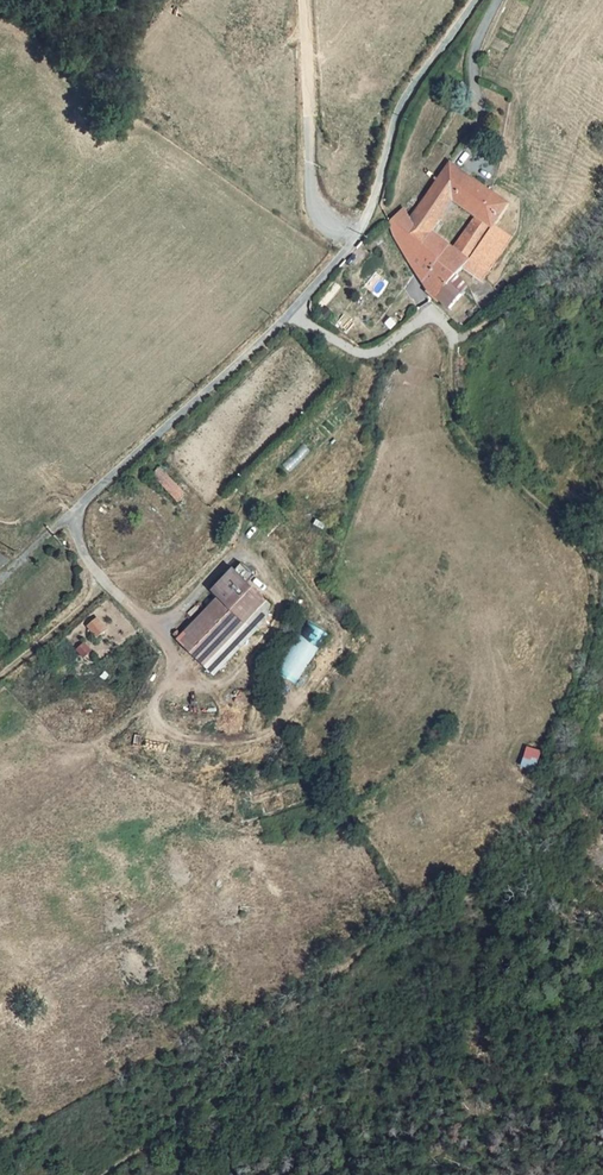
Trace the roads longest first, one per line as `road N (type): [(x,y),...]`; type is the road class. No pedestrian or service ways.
road 1 (track): [(105,1174),(166,1136),(202,1081),(263,1027),(337,978),(410,914),(486,875),(549,802),(558,741),(598,616),(599,578),(577,538),(472,447),(456,421),(455,345)]
road 2 (unclassified): [(476,0),(400,104),(354,239),(289,314),(77,514),(76,535),(103,585)]
road 3 (track): [(103,585),(0,676)]

